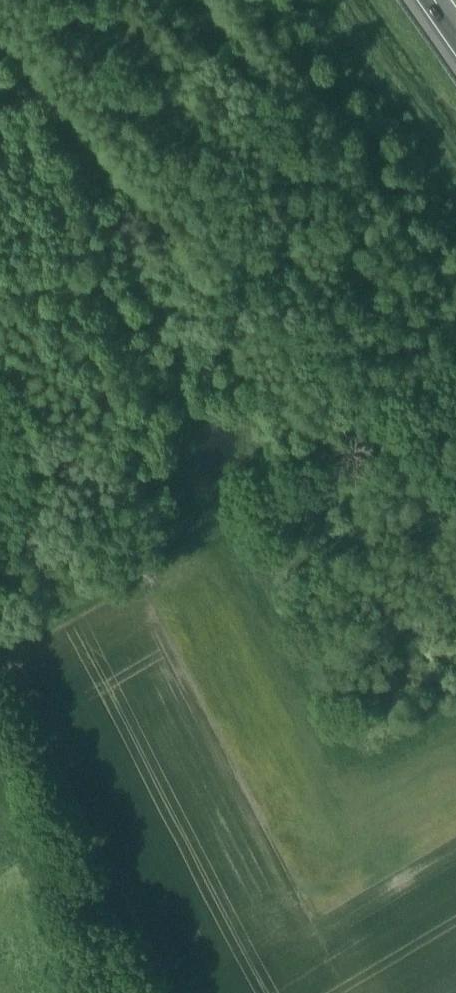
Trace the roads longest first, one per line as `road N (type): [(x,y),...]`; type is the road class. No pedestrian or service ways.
road 1 (track): [(0,737),(69,992)]

